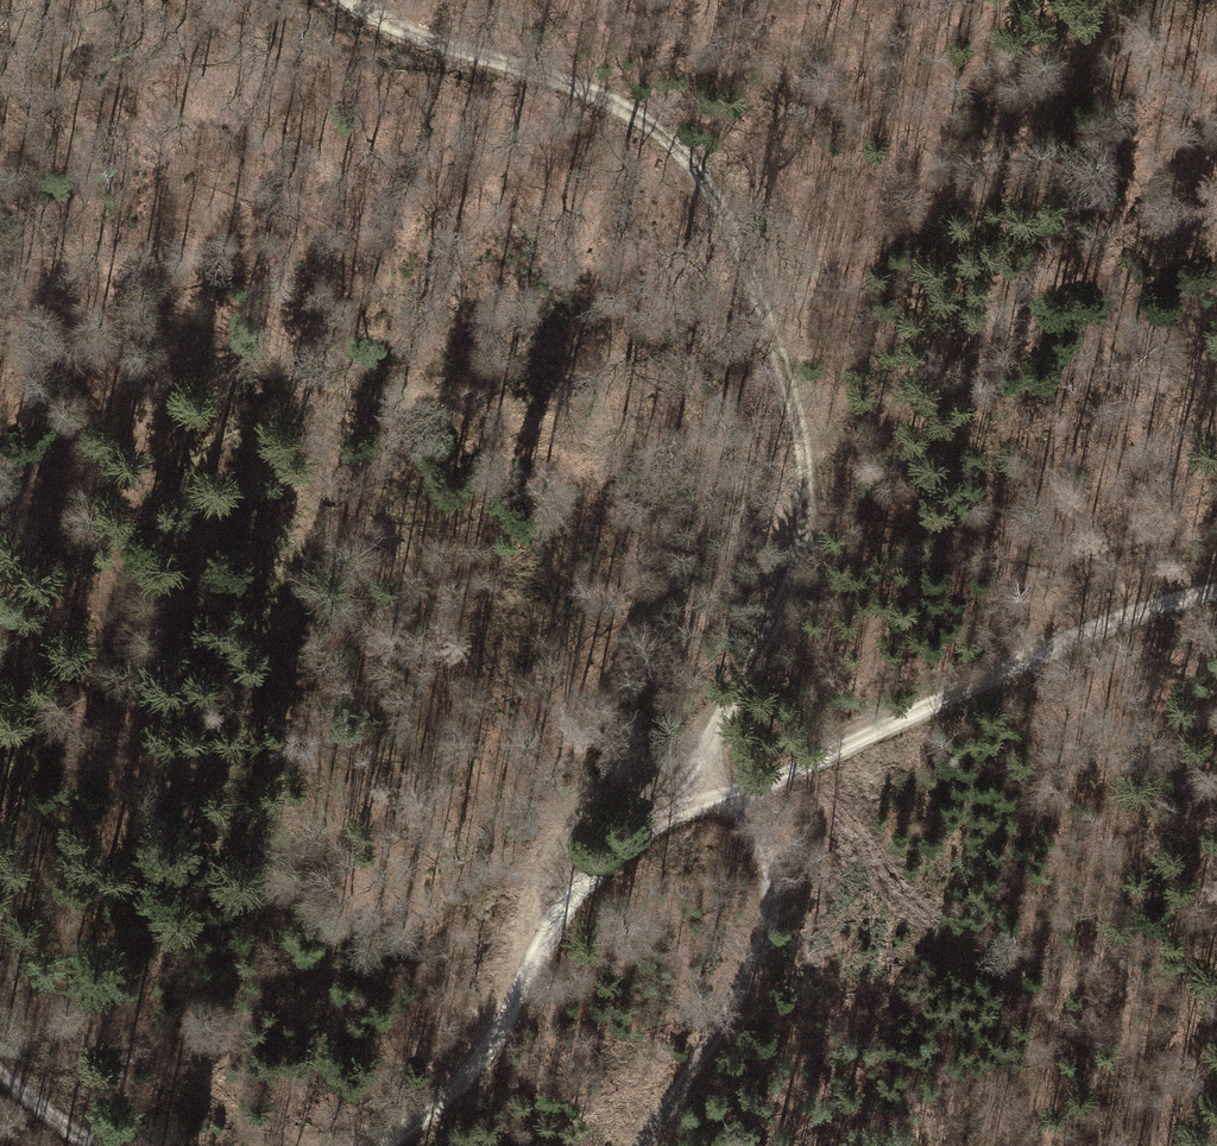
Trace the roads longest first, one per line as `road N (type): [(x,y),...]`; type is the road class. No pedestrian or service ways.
road 1 (track): [(671,811),(752,662),(801,549),(797,413),(738,237),(711,184),(677,146),(628,111),(558,79),(408,33),(350,0)]
road 2 (track): [(384,1145),(483,1051),(557,916),(601,863),(671,811),(732,805),(908,711),(1216,587)]
road 3 (track): [(804,475),(317,383),(102,301),(0,247)]
road 4 (track): [(732,805),(757,827),(770,865),(763,942),(747,985),(647,1145)]
road 5 (track): [(0,1069),(97,1145)]

